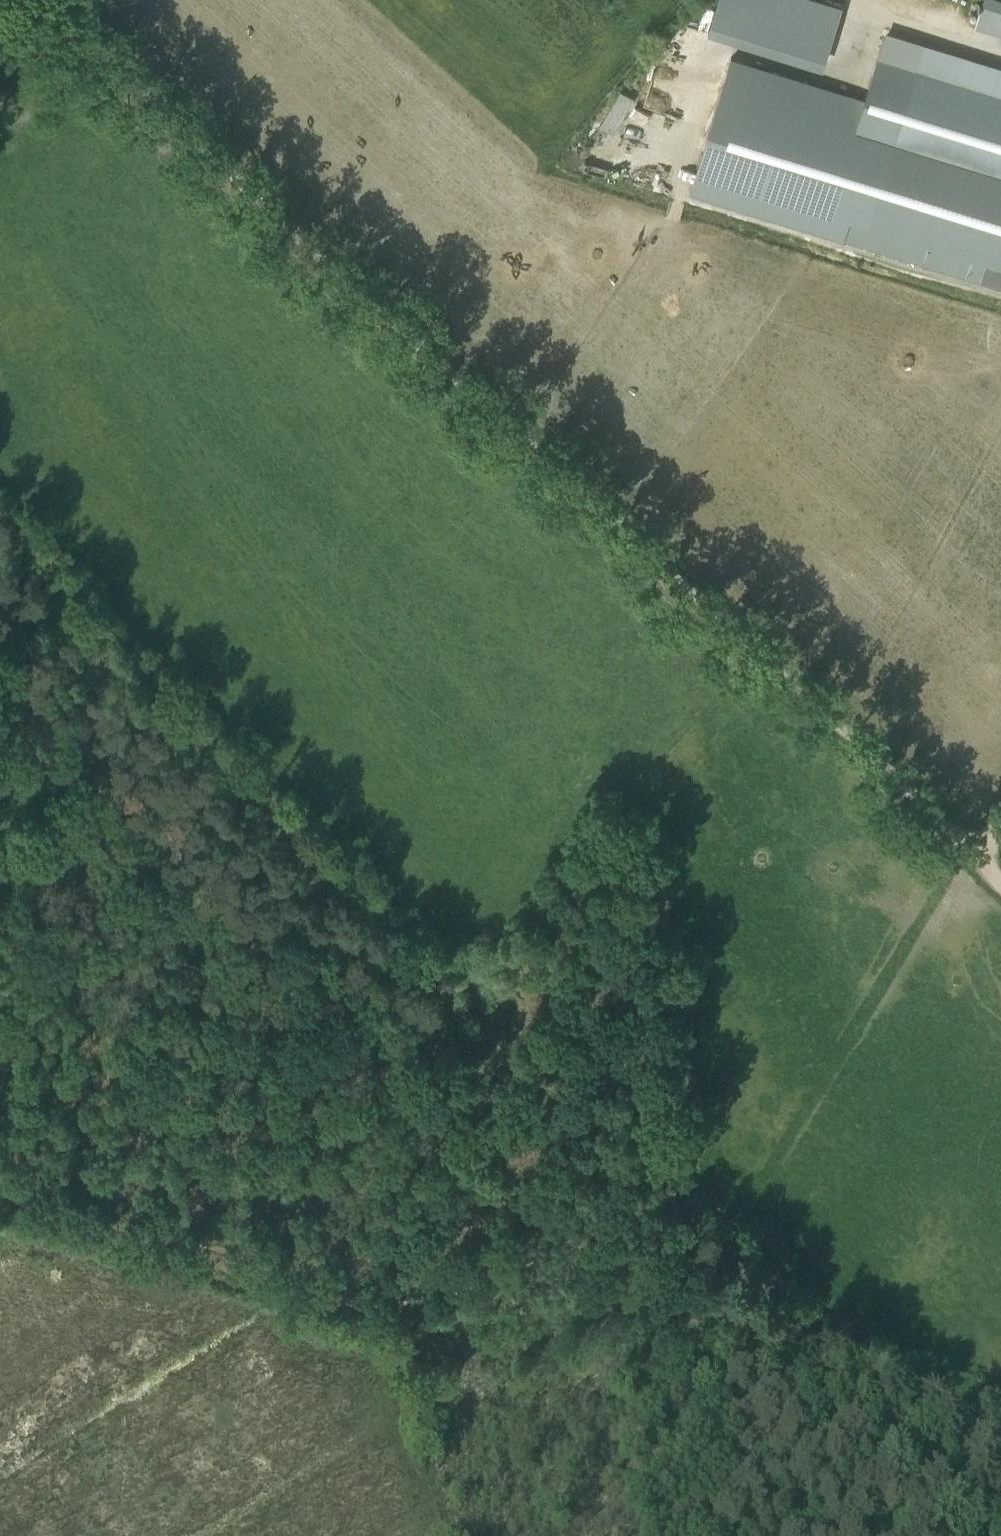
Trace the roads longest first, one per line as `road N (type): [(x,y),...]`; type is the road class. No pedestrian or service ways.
road 1 (track): [(92,43),(966,847)]
road 2 (track): [(698,1318),(719,1535)]

